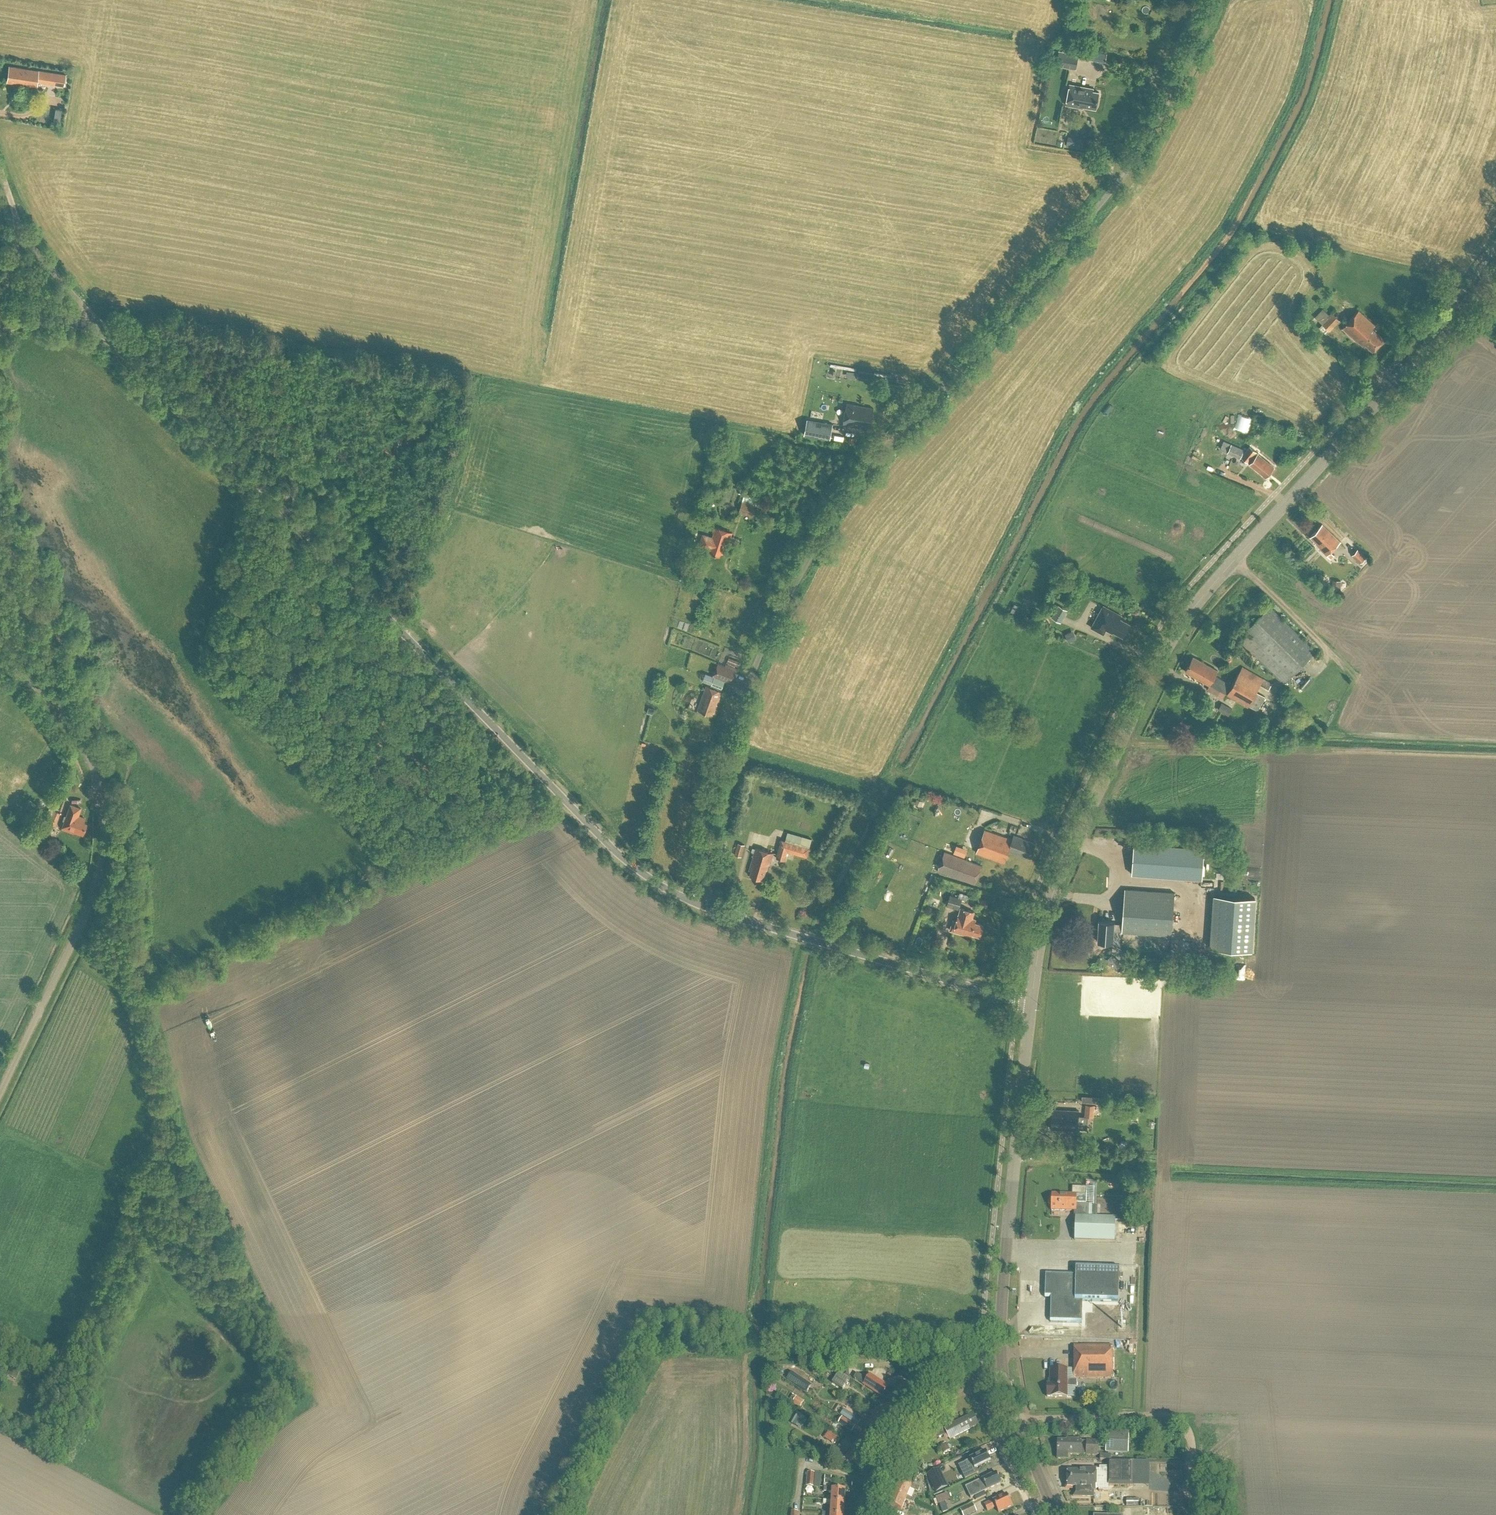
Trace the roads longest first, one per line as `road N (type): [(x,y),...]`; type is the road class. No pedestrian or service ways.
road 1 (unclassified): [(708,907),(727,755),(759,663),(815,546),(888,446),(1126,171),(1216,0)]
road 2 (secondary): [(1031,1002),(1054,891),(1172,644),(1495,265)]
road 3 (unclassified): [(708,907),(641,870),(600,831),(107,332)]
road 4 (unclassified): [(0,1095),(90,906),(99,797),(91,764),(51,704),(0,656)]
road 5 (secondary): [(1002,1376),(1006,1253),(1031,1002)]
road 6 (unclassified): [(1031,1002),(708,907)]
road 7 (track): [(1029,1421),(1179,1422),(1191,1442),(1195,1514)]
road 8 (track): [(763,1357),(937,1368),(980,1383)]
road 9 (residential): [(866,1514),(886,1464),(932,1403),(980,1383)]
road 10 (secondary): [(1055,1514),(1002,1376)]
road 11 (residential): [(107,332),(17,221)]

